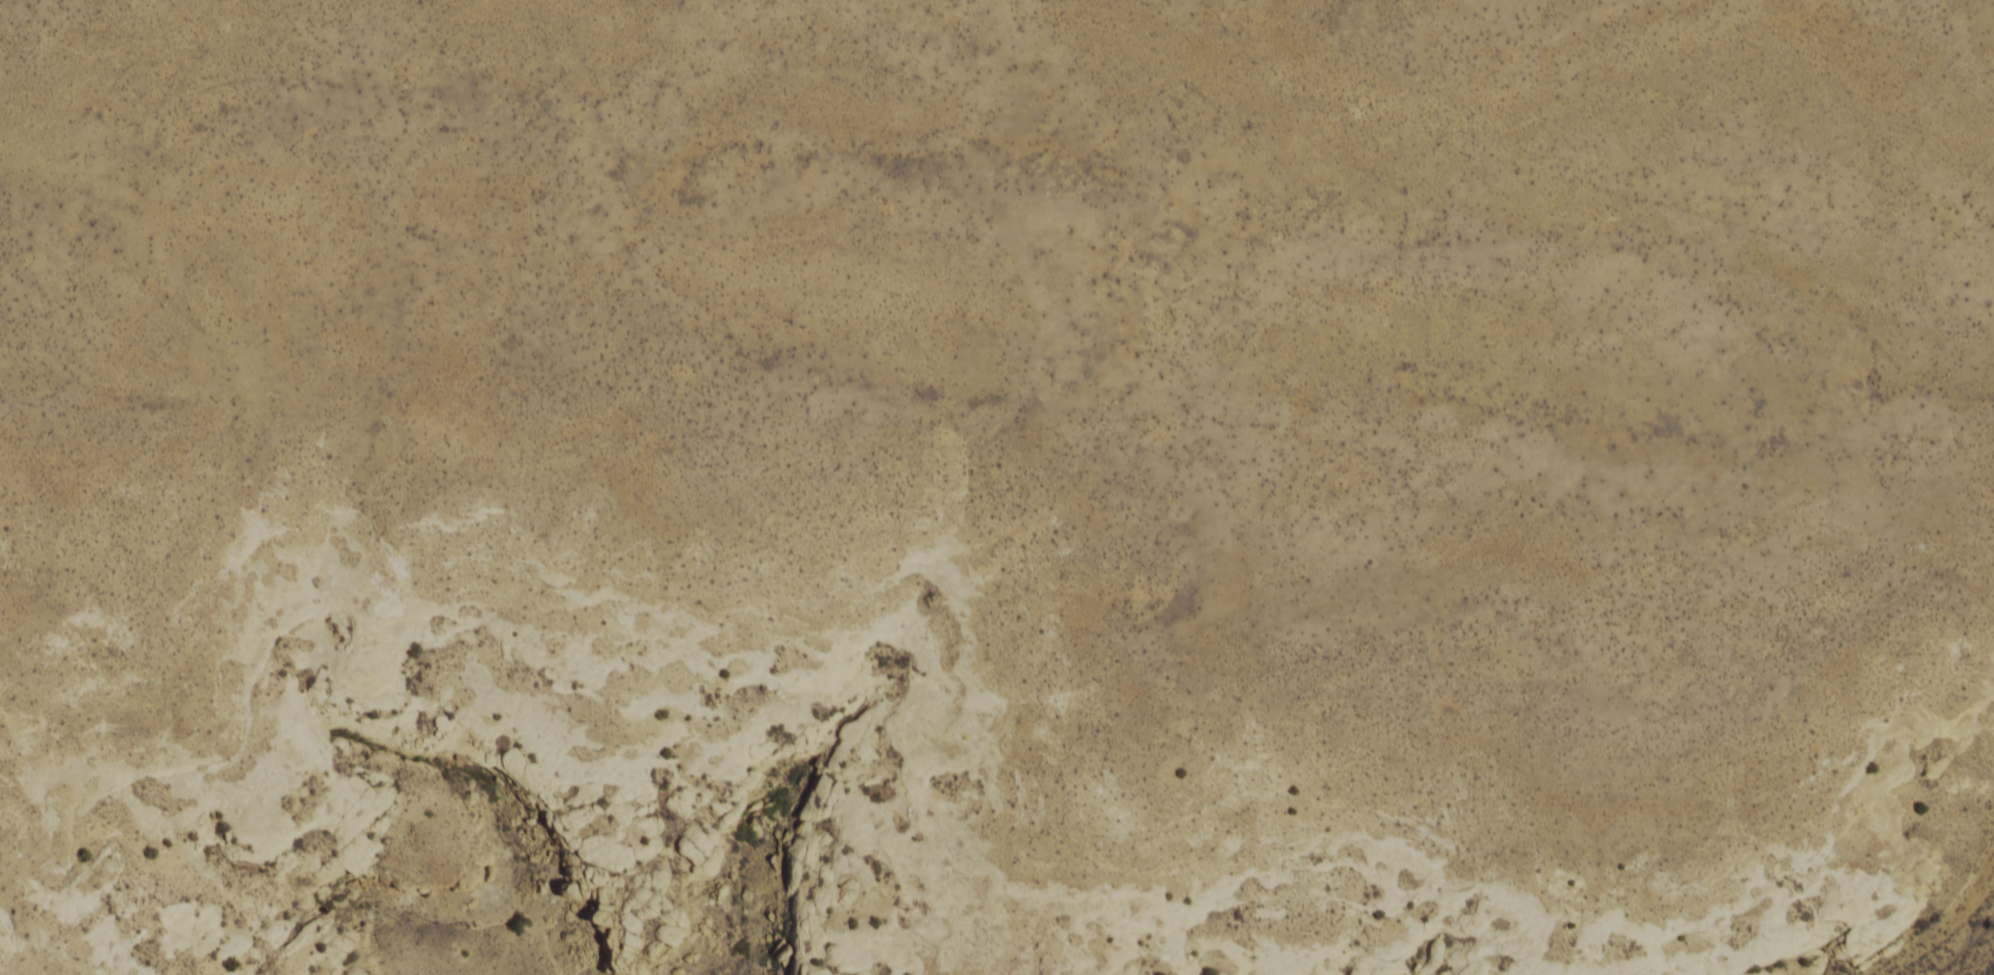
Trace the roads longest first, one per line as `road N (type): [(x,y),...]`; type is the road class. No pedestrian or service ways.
road 1 (track): [(1887,974),(1945,935),(1977,901),(1993,864)]

